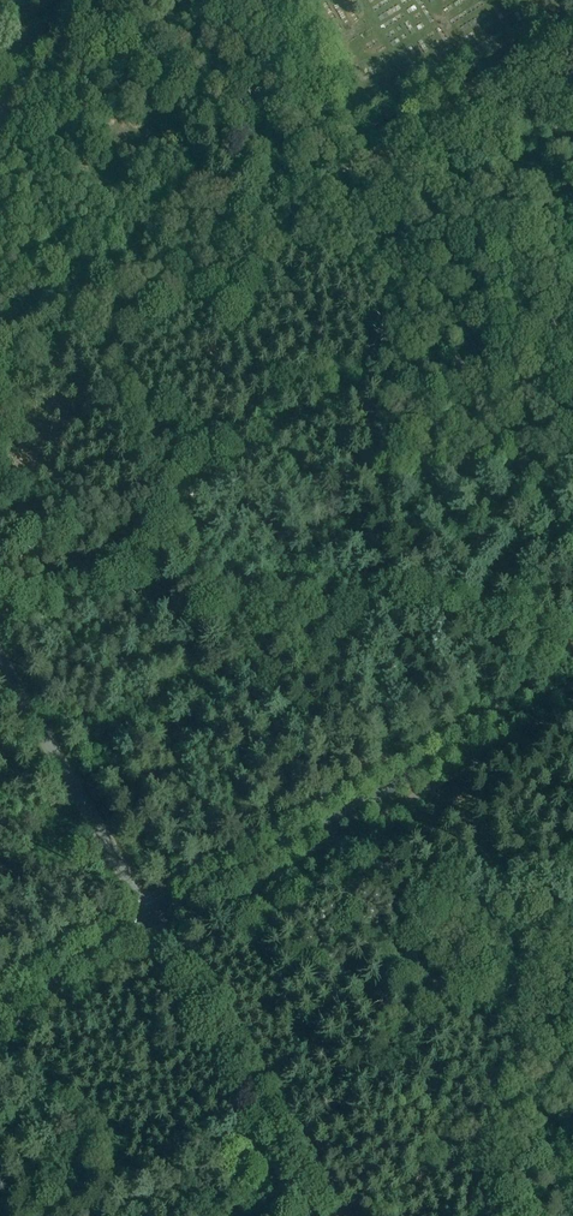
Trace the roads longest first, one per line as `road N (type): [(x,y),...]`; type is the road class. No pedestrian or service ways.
road 1 (tertiary): [(572,682),(154,918)]
road 2 (unclassified): [(154,918),(324,1215)]
road 3 (unclassified): [(0,660),(154,918)]
road 4 (tertiary): [(154,918),(0,1006)]

